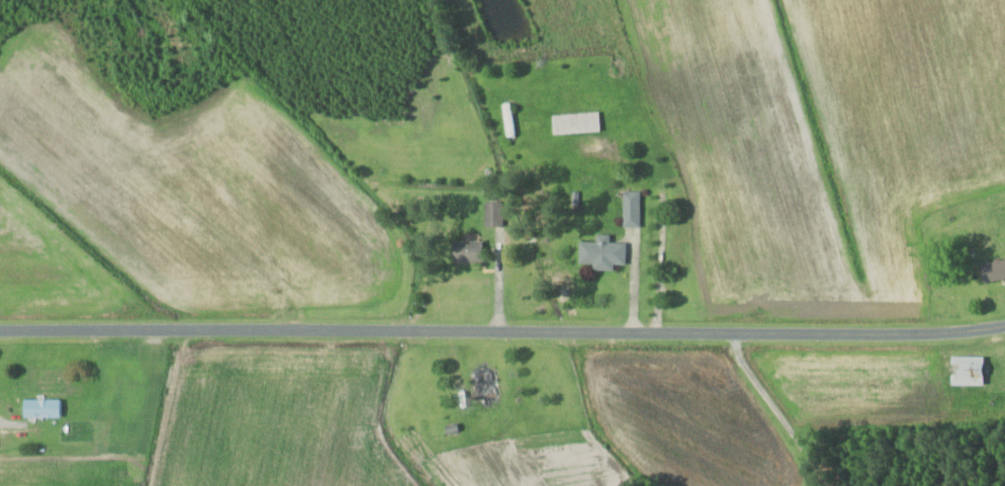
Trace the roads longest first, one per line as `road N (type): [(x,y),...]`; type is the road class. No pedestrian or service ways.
road 1 (residential): [(0,330),(921,333),(1004,325)]

